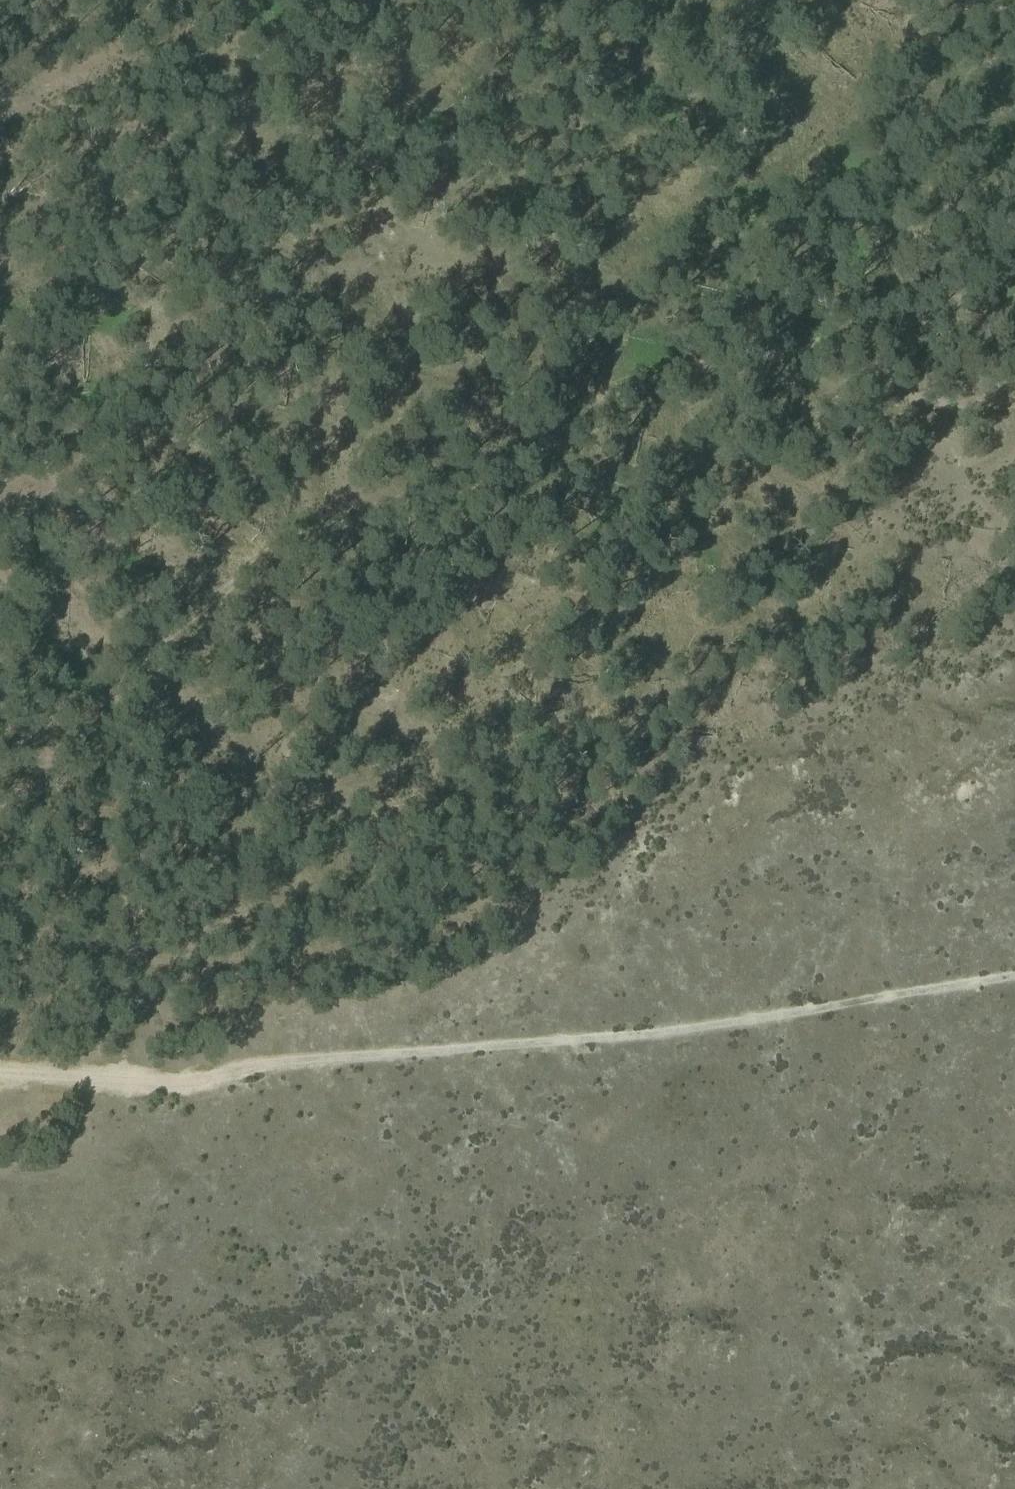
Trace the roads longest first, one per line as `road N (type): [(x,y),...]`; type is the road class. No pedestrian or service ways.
road 1 (track): [(0,1072),(173,1084),(352,1055),(717,1024),(1014,975)]

